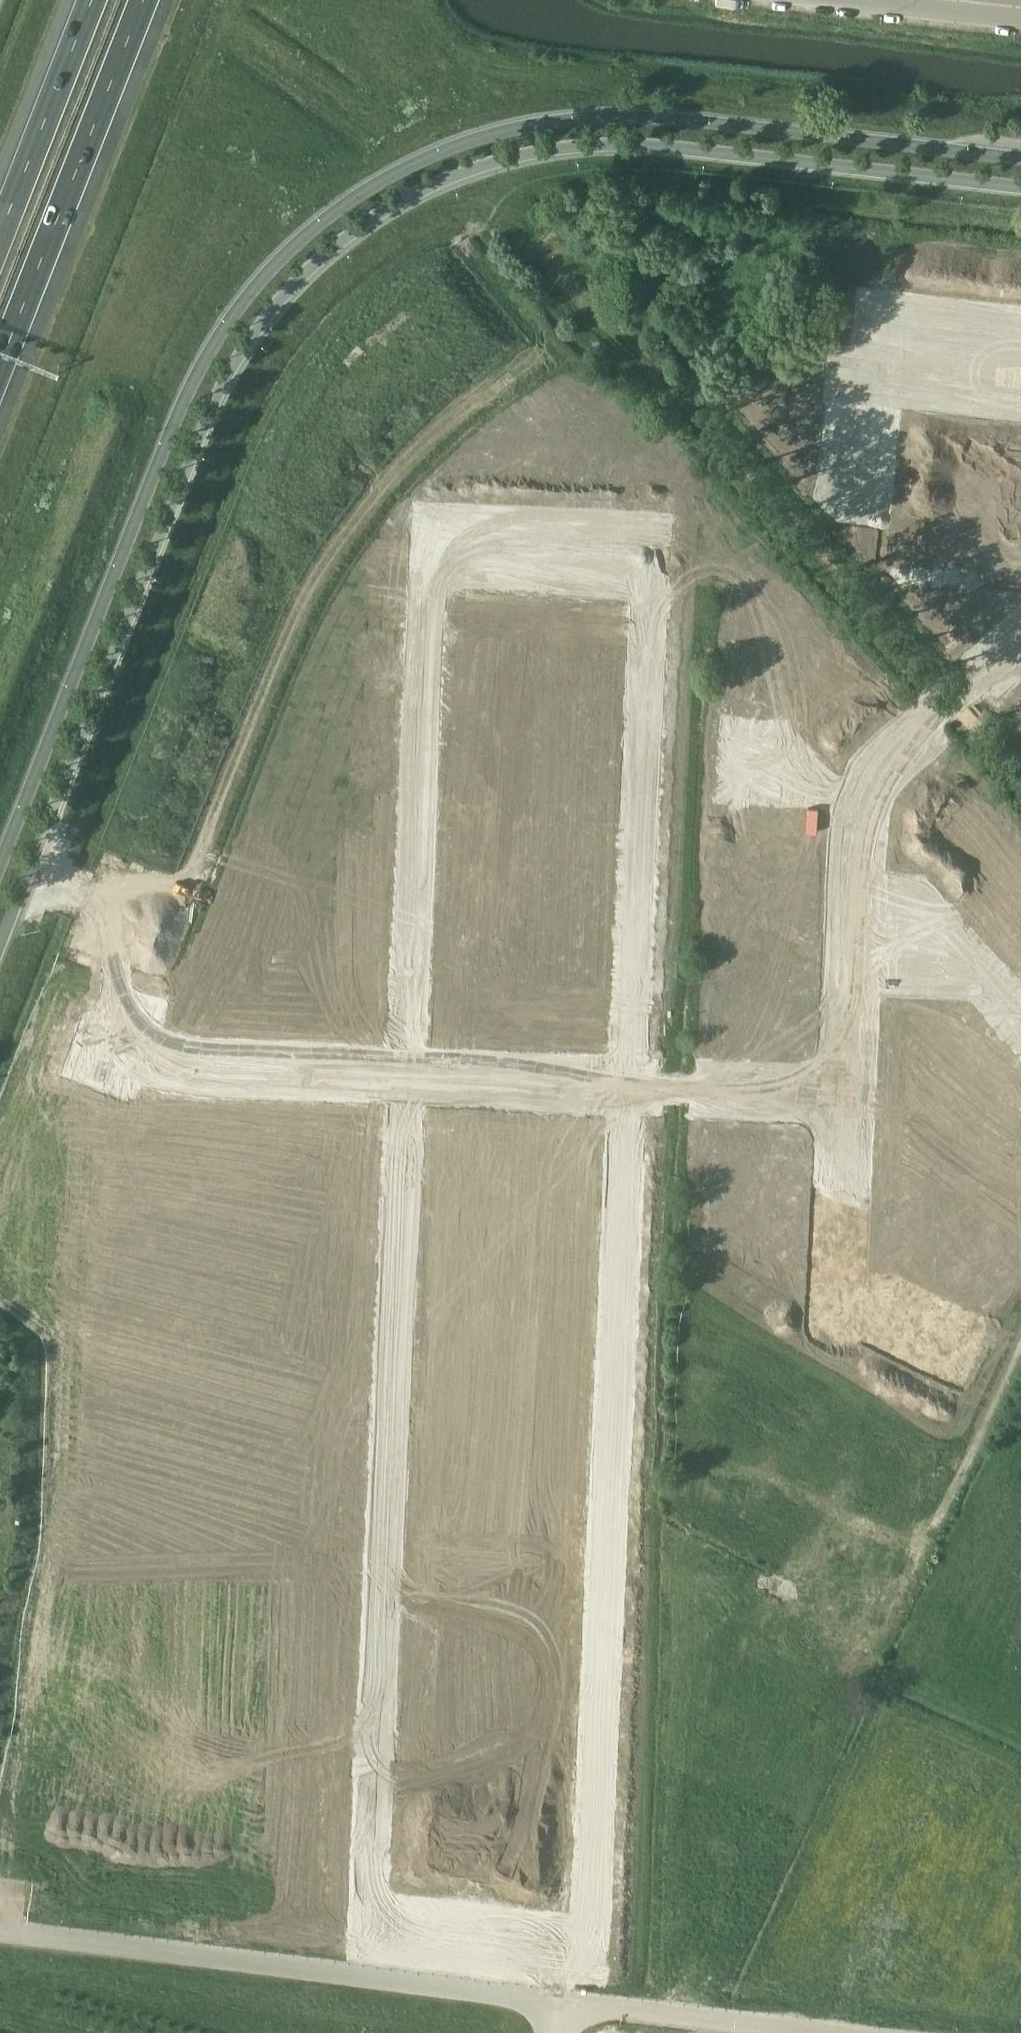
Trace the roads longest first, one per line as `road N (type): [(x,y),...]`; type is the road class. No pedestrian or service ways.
road 1 (secondary): [(0,944),(223,388),(263,323),(344,241),(408,199),(484,167),(605,146),(1020,190)]
road 2 (secondary): [(1020,158),(603,117),(526,127),(451,150),(344,207),(277,264),(200,370),(0,860)]
road 3 (residential): [(403,1074),(425,549),(650,558),(629,1084)]
road 4 (unclassified): [(950,695),(539,253)]
road 5 (unclassified): [(558,2032),(567,2006),(0,1931)]
road 6 (residential): [(629,1084),(606,1629)]
road 7 (residential): [(368,1618),(403,1074)]
road 8 (motorway): [(0,389),(151,0)]
road 9 (residential): [(889,1713),(752,2001)]
road 10 (residential): [(348,1929),(368,1618)]
road 11 (residential): [(865,520),(881,365),(1020,380)]
road 12 (residential): [(131,1063),(403,1074)]
road 13 (residential): [(950,695),(861,771),(848,793),(842,904)]
road 14 (residential): [(348,1929),(593,1961)]
road 15 (residential): [(368,1618),(606,1629)]
road 16 (motorway): [(84,0),(0,211)]
road 17 (residential): [(403,1074),(629,1084)]
road 18 (residential): [(835,1092),(826,1311)]
road 19 (residential): [(842,904),(886,909),(1020,1015)]
road 20 (residential): [(629,1084),(835,1092)]
road 21 (residential): [(826,1311),(906,1322),(1020,1371)]
road 22 (residential): [(601,1760),(593,1961)]
road 23 (residential): [(709,1564),(793,1568),(864,1484)]
road 24 (residential): [(793,1769),(601,1760)]
road 25 (residential): [(842,904),(835,1092)]
road 26 (unclassified): [(850,0),(1020,18)]
road 27 (residential): [(825,1333),(821,1412),(830,1443),(864,1484)]
road 28 (residential): [(889,1713),(1020,1768)]
road 29 (residential): [(864,1484),(982,1557)]
road 30 (residential): [(606,1629),(601,1760)]
road 31 (residential): [(702,1333),(825,1333)]
road 32 (residential): [(982,1557),(951,1582),(916,1655)]

